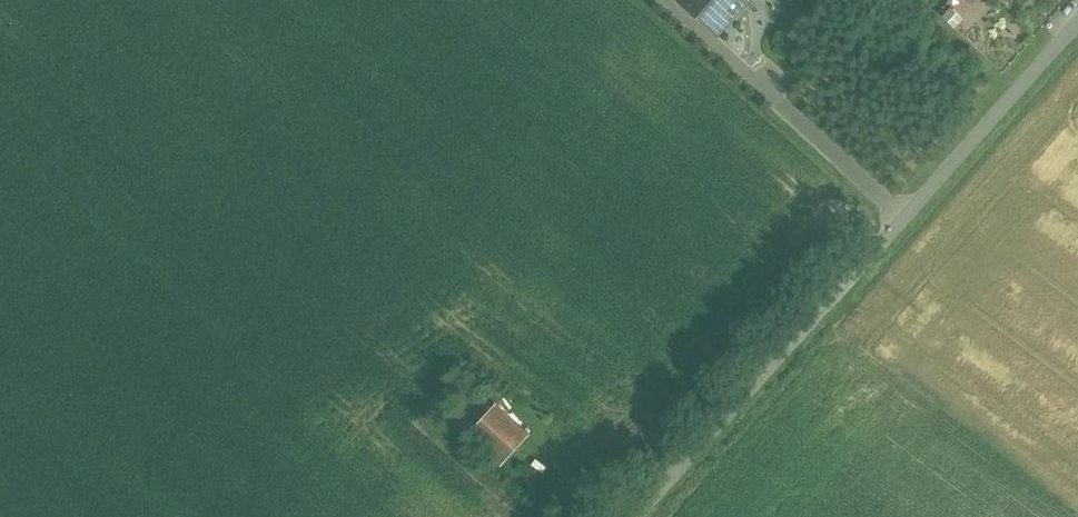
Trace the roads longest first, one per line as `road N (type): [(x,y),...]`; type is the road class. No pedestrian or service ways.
road 1 (unclassified): [(1077,23),(636,516)]

